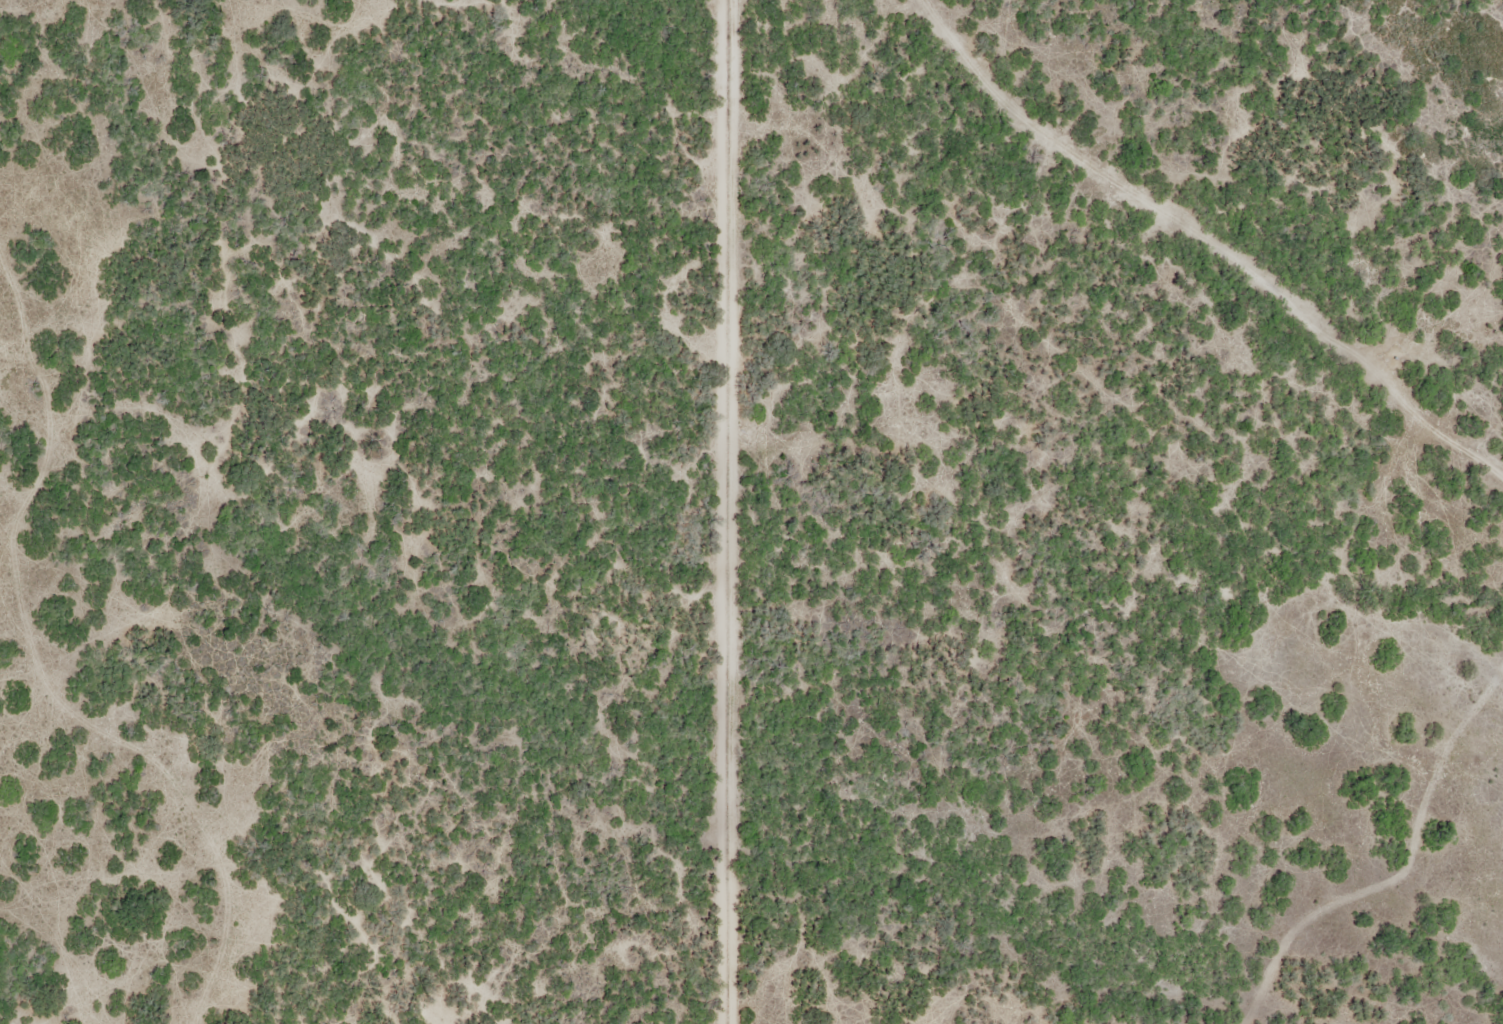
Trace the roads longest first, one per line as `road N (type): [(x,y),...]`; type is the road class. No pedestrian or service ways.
road 1 (residential): [(0,208),(27,387),(0,474)]

